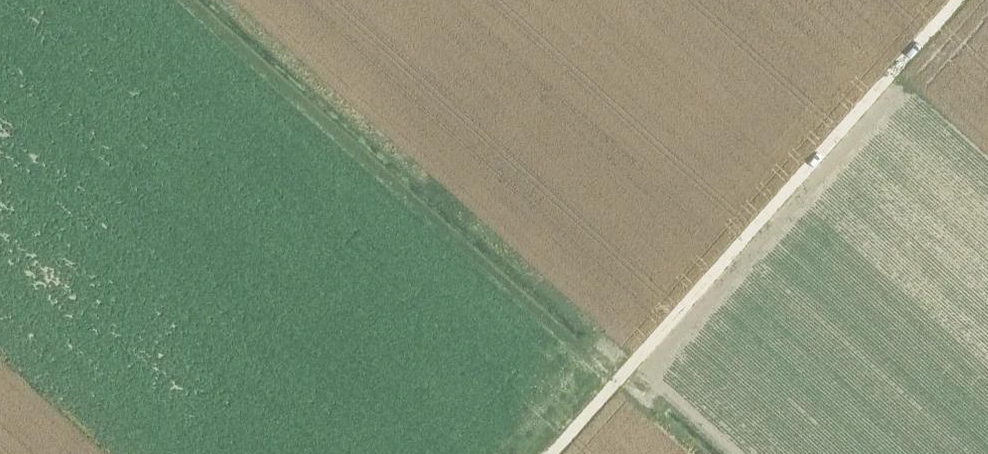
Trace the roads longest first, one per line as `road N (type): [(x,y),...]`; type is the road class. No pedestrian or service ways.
road 1 (track): [(549,453),(954,0)]

